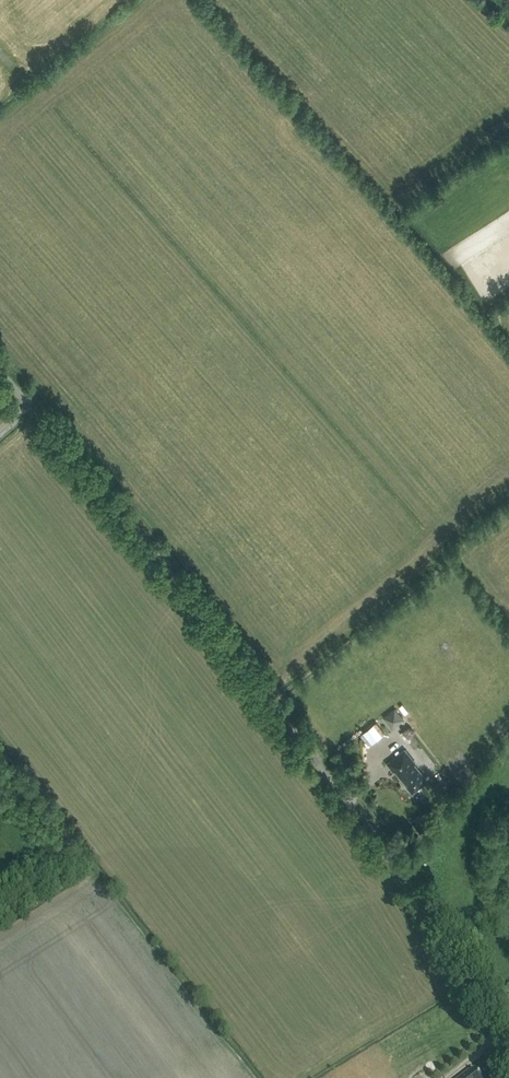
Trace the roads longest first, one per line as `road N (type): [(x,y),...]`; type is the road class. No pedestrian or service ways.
road 1 (unclassified): [(508,1041),(428,900),(298,718),(0,368)]

